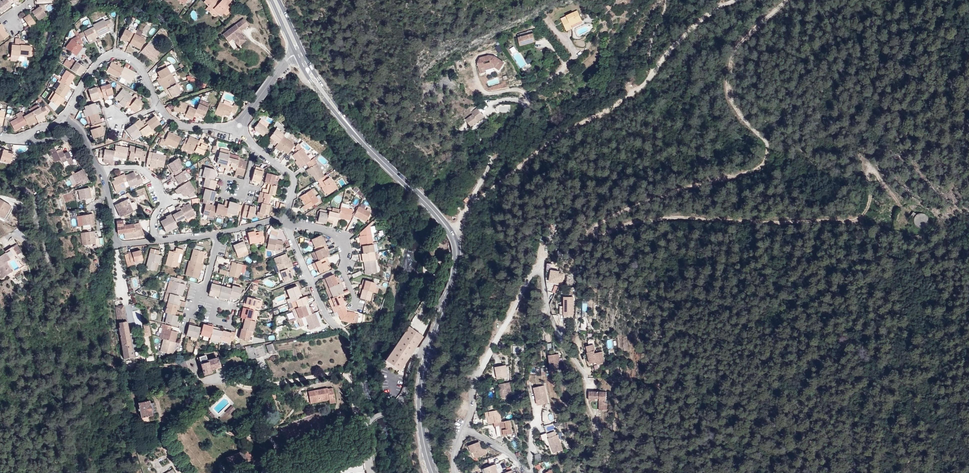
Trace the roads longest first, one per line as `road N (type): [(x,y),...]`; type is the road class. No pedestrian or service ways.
road 1 (track): [(785,0),(745,36),(725,74),(733,109),(761,141),(763,165),(593,221),(596,236),(648,219),(860,217),(874,189),(867,165),(919,221)]
road 2 (track): [(465,213),(569,127),(649,80),(678,41),(734,0)]
road 3 (residential): [(465,432),(473,384),(532,273),(542,276),(551,317),(585,373)]
road 4 (residential): [(452,233),(490,164),(481,133),(508,134),(531,95),(564,64)]
road 5 (residential): [(158,106),(137,64),(115,54),(92,70),(64,118)]
road 6 (residential): [(371,472),(368,421),(402,398),(413,360),(431,349)]
road 7 (primary): [(360,138),(452,233)]
road 8 (primary): [(431,349),(421,419),(433,472)]
road 9 (residential): [(286,225),(337,237),(353,307)]
road 10 (residential): [(100,171),(138,168),(153,179),(164,201),(155,241)]
road 11 (primary): [(452,233),(459,267),(431,349)]

